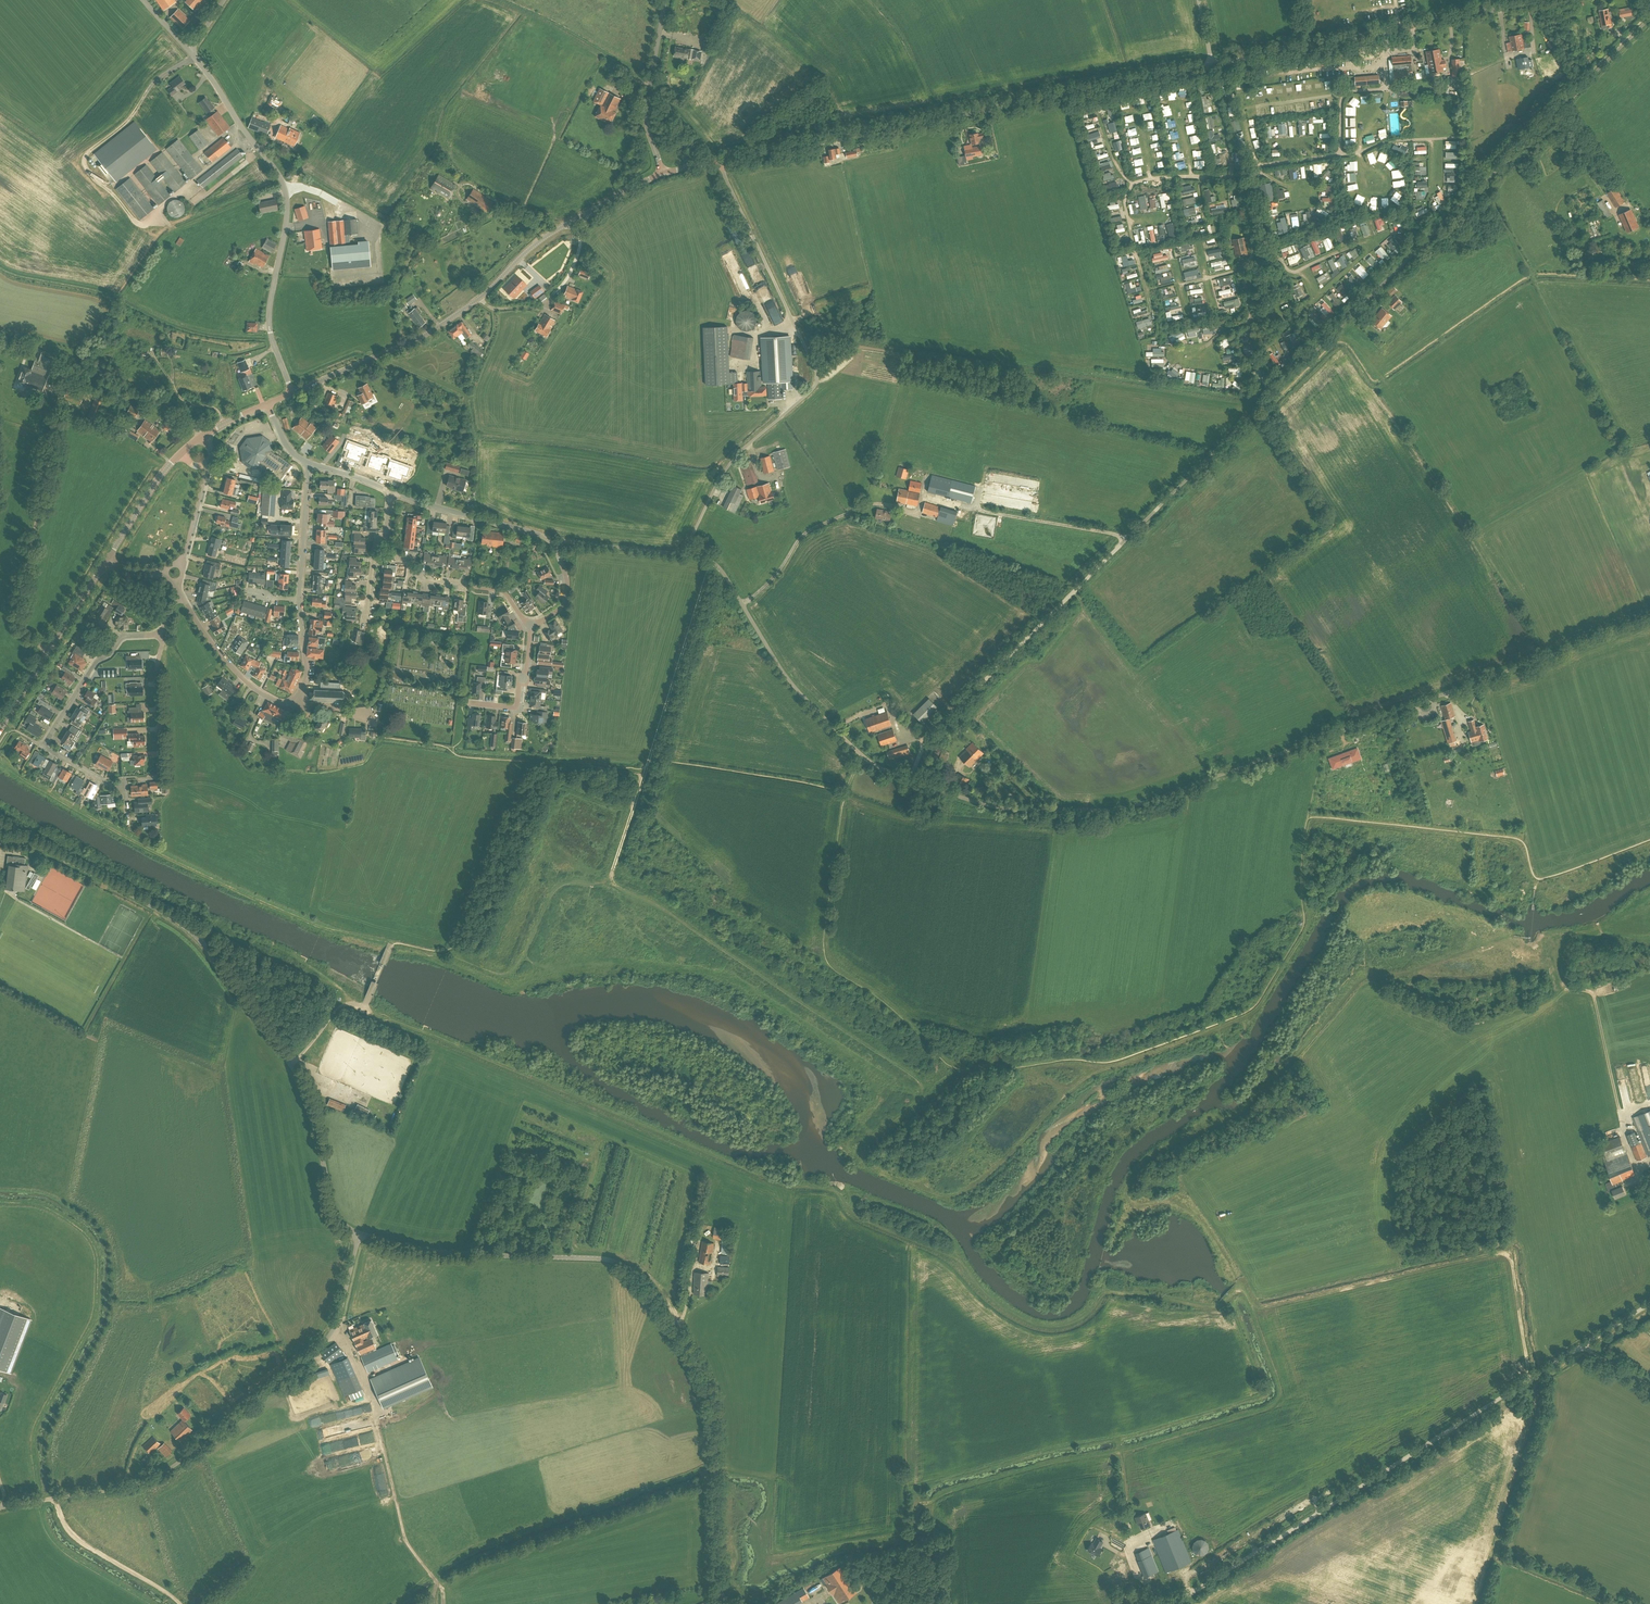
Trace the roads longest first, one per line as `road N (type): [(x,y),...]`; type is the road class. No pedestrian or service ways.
road 1 (unclassified): [(910,781),(931,735),(1649,15)]
road 2 (unclassified): [(910,781),(1013,810),(1123,808),(1649,620)]
road 3 (unclassified): [(729,1603),(719,1588),(711,1392),(634,1274),(608,1260),(436,1252),(360,1233)]
road 4 (secondary): [(719,161),(1214,64)]
road 5 (unclassified): [(0,1508),(129,1486),(175,1464),(328,1338),(360,1233)]
road 6 (unclassified): [(1171,1603),(1582,1346)]
road 7 (track): [(847,794),(827,939),(833,964),(954,1065),(1068,1058),(1091,1075)]
road 8 (unclassified): [(683,554),(729,466),(817,377),(719,161)]
road 9 (unclassified): [(293,393),(267,311),(289,204),(189,52)]
road 10 (unclassified): [(290,1064),(208,950),(177,921),(22,841)]
road 11 (secondary): [(1214,64),(1539,0)]
road 12 (unclassified): [(910,781),(872,763),(839,733),(790,682),(720,568),(683,554)]
road 13 (residential): [(127,814),(126,787),(43,746),(97,660),(125,636),(164,632)]
road 14 (track): [(189,52),(82,163),(131,221),(161,219),(174,232)]
road 15 (track): [(1099,113),(1117,165),(1134,184),(1125,205),(1157,319)]
road 16 (secondary): [(293,393),(421,337),(478,298)]
road 17 (track): [(649,758),(710,561)]
road 18 (secondary): [(0,728),(107,559)]
road 19 (unclassified): [(360,1233),(334,1211),(308,1101),(290,1064)]
road 20 (track): [(199,940),(214,922),(316,969),(349,1005)]
road 21 (residential): [(531,625),(502,590),(421,577),(384,539)]
road 22 (unclassified): [(662,172),(646,115),(666,0)]
road 23 (unclassified): [(554,544),(391,495)]
road 24 (residential): [(295,696),(276,701),(241,677),(177,590)]
road 25 (track): [(180,1603),(73,1536),(55,1498)]
road 26 (residential): [(572,221),(573,266),(546,310),(495,308),(478,298)]
road 27 (secondary): [(107,559),(161,474),(203,436)]
road 28 (residential): [(162,786),(157,680),(164,632)]
road 29 (residential): [(300,599),(308,463)]
road 30 (unclassified): [(683,554),(554,544)]
road 31 (residential): [(471,704),(515,707),(531,625)]
road 32 (residential): [(186,555),(211,456),(203,436)]
road 33 (secondary): [(478,298),(572,221)]

